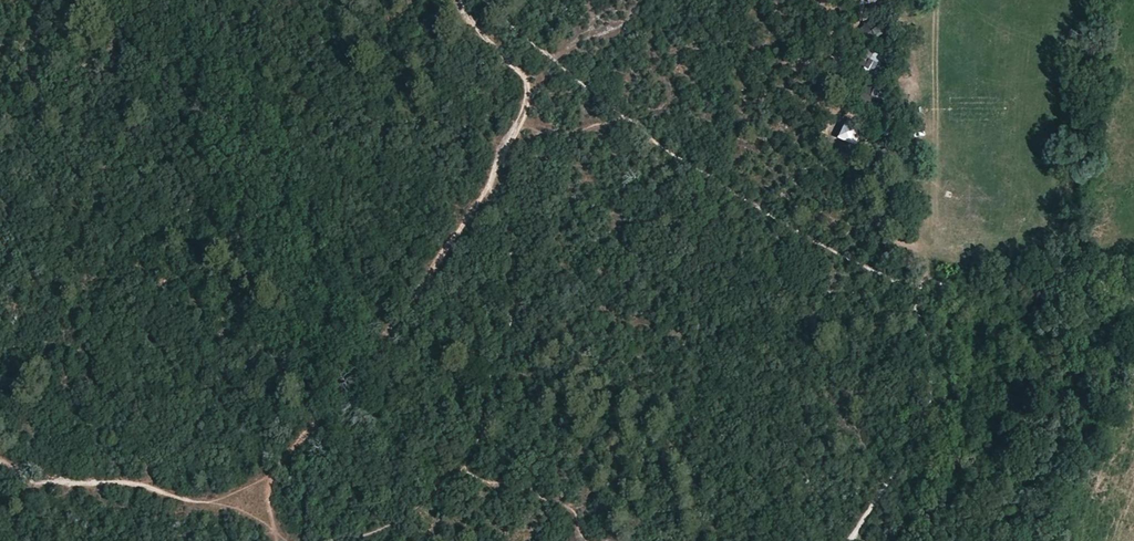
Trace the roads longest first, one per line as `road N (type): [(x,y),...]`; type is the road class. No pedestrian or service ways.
road 1 (track): [(458,0),(523,82),(524,105),(422,290),(270,479),(275,540)]
road 2 (track): [(848,540),(916,433),(929,388),(929,356),(911,295),(875,271)]

